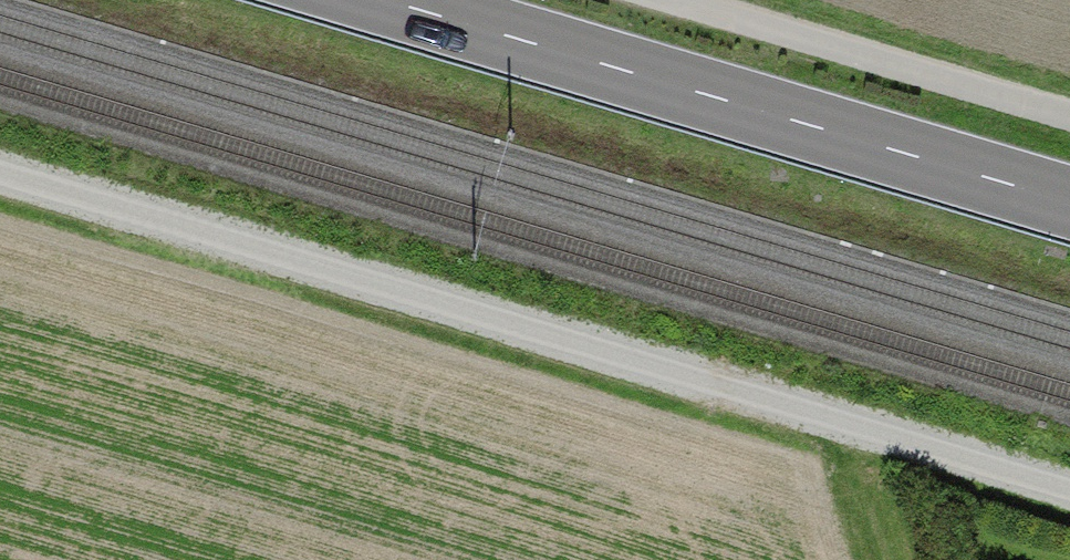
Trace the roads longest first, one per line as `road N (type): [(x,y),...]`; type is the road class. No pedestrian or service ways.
road 1 (track): [(1069,492),(0,176)]
road 2 (primary): [(1069,204),(382,0)]
road 3 (track): [(697,0),(1069,111)]

